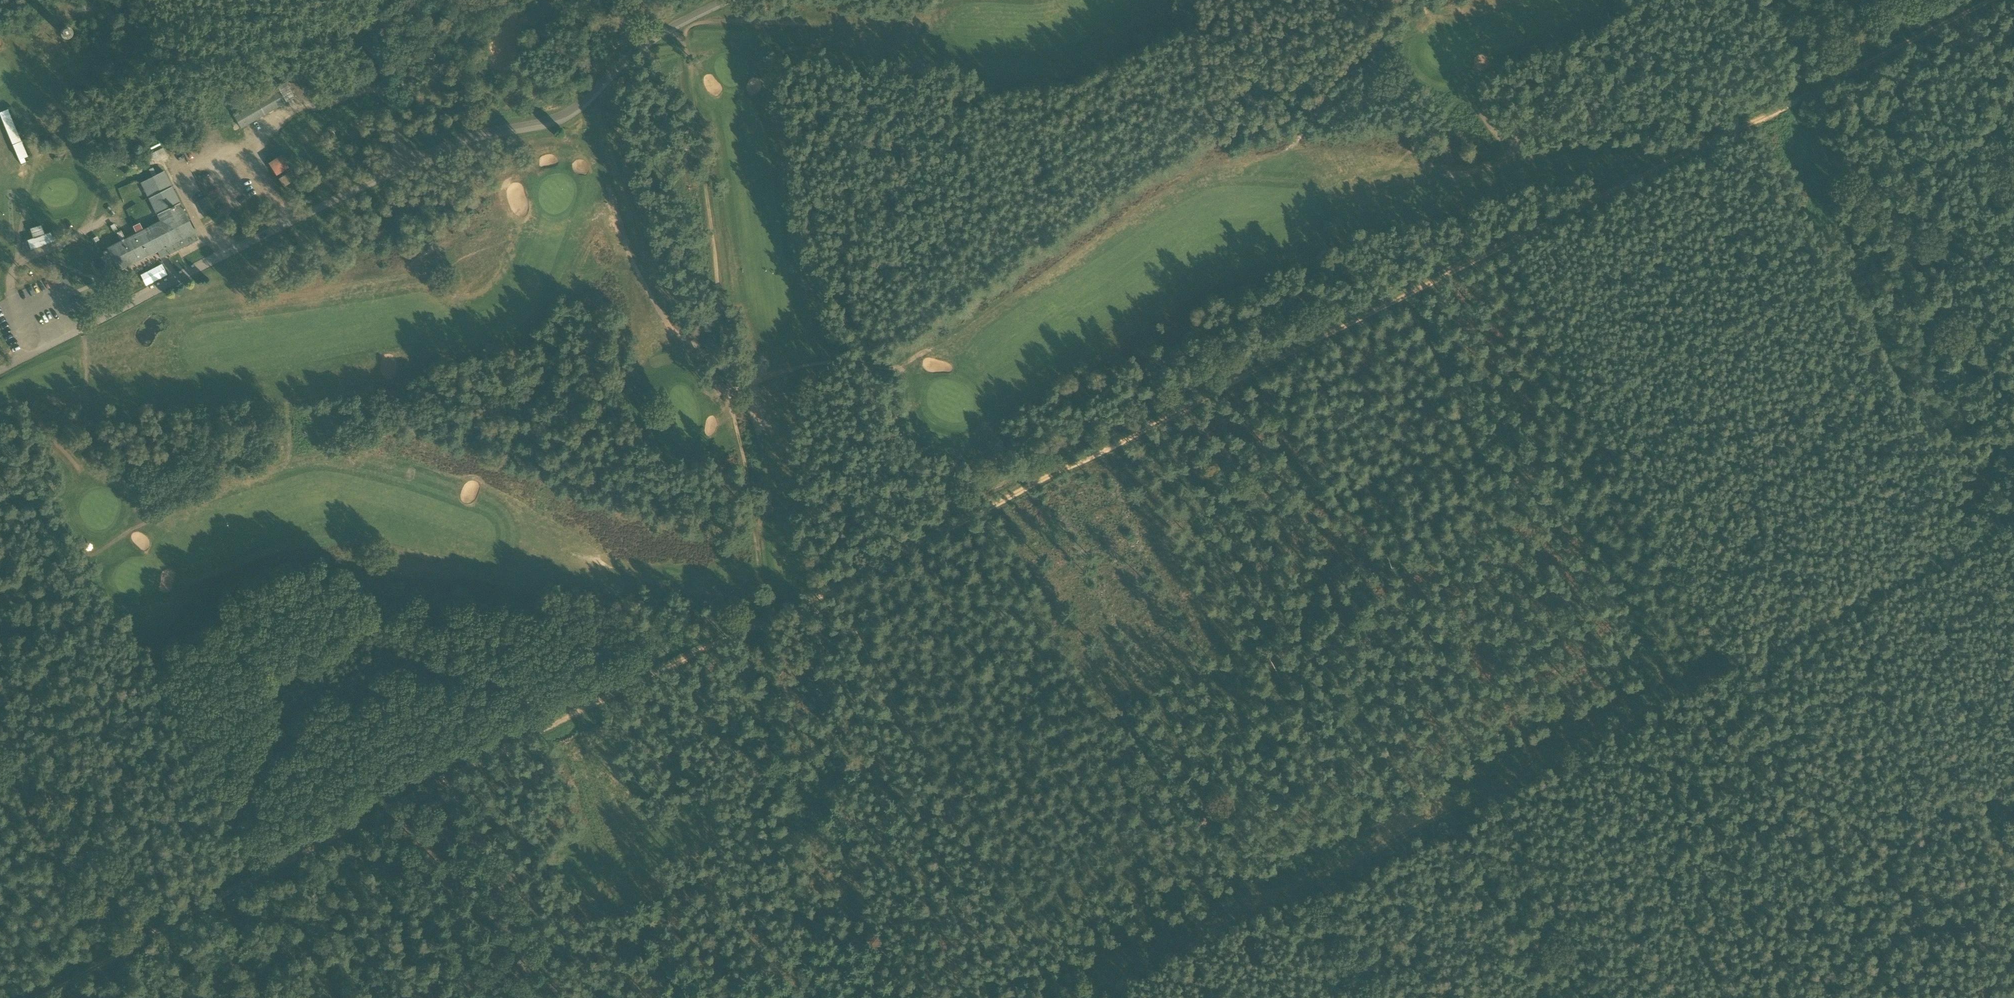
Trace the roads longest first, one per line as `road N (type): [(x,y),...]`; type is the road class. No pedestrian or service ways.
road 1 (track): [(1995,0),(287,860),(40,997)]
road 2 (track): [(1077,997),(2013,525)]
road 3 (track): [(1059,997),(838,581)]
road 4 (track): [(1422,0),(1415,33),(1379,55),(1288,150)]

